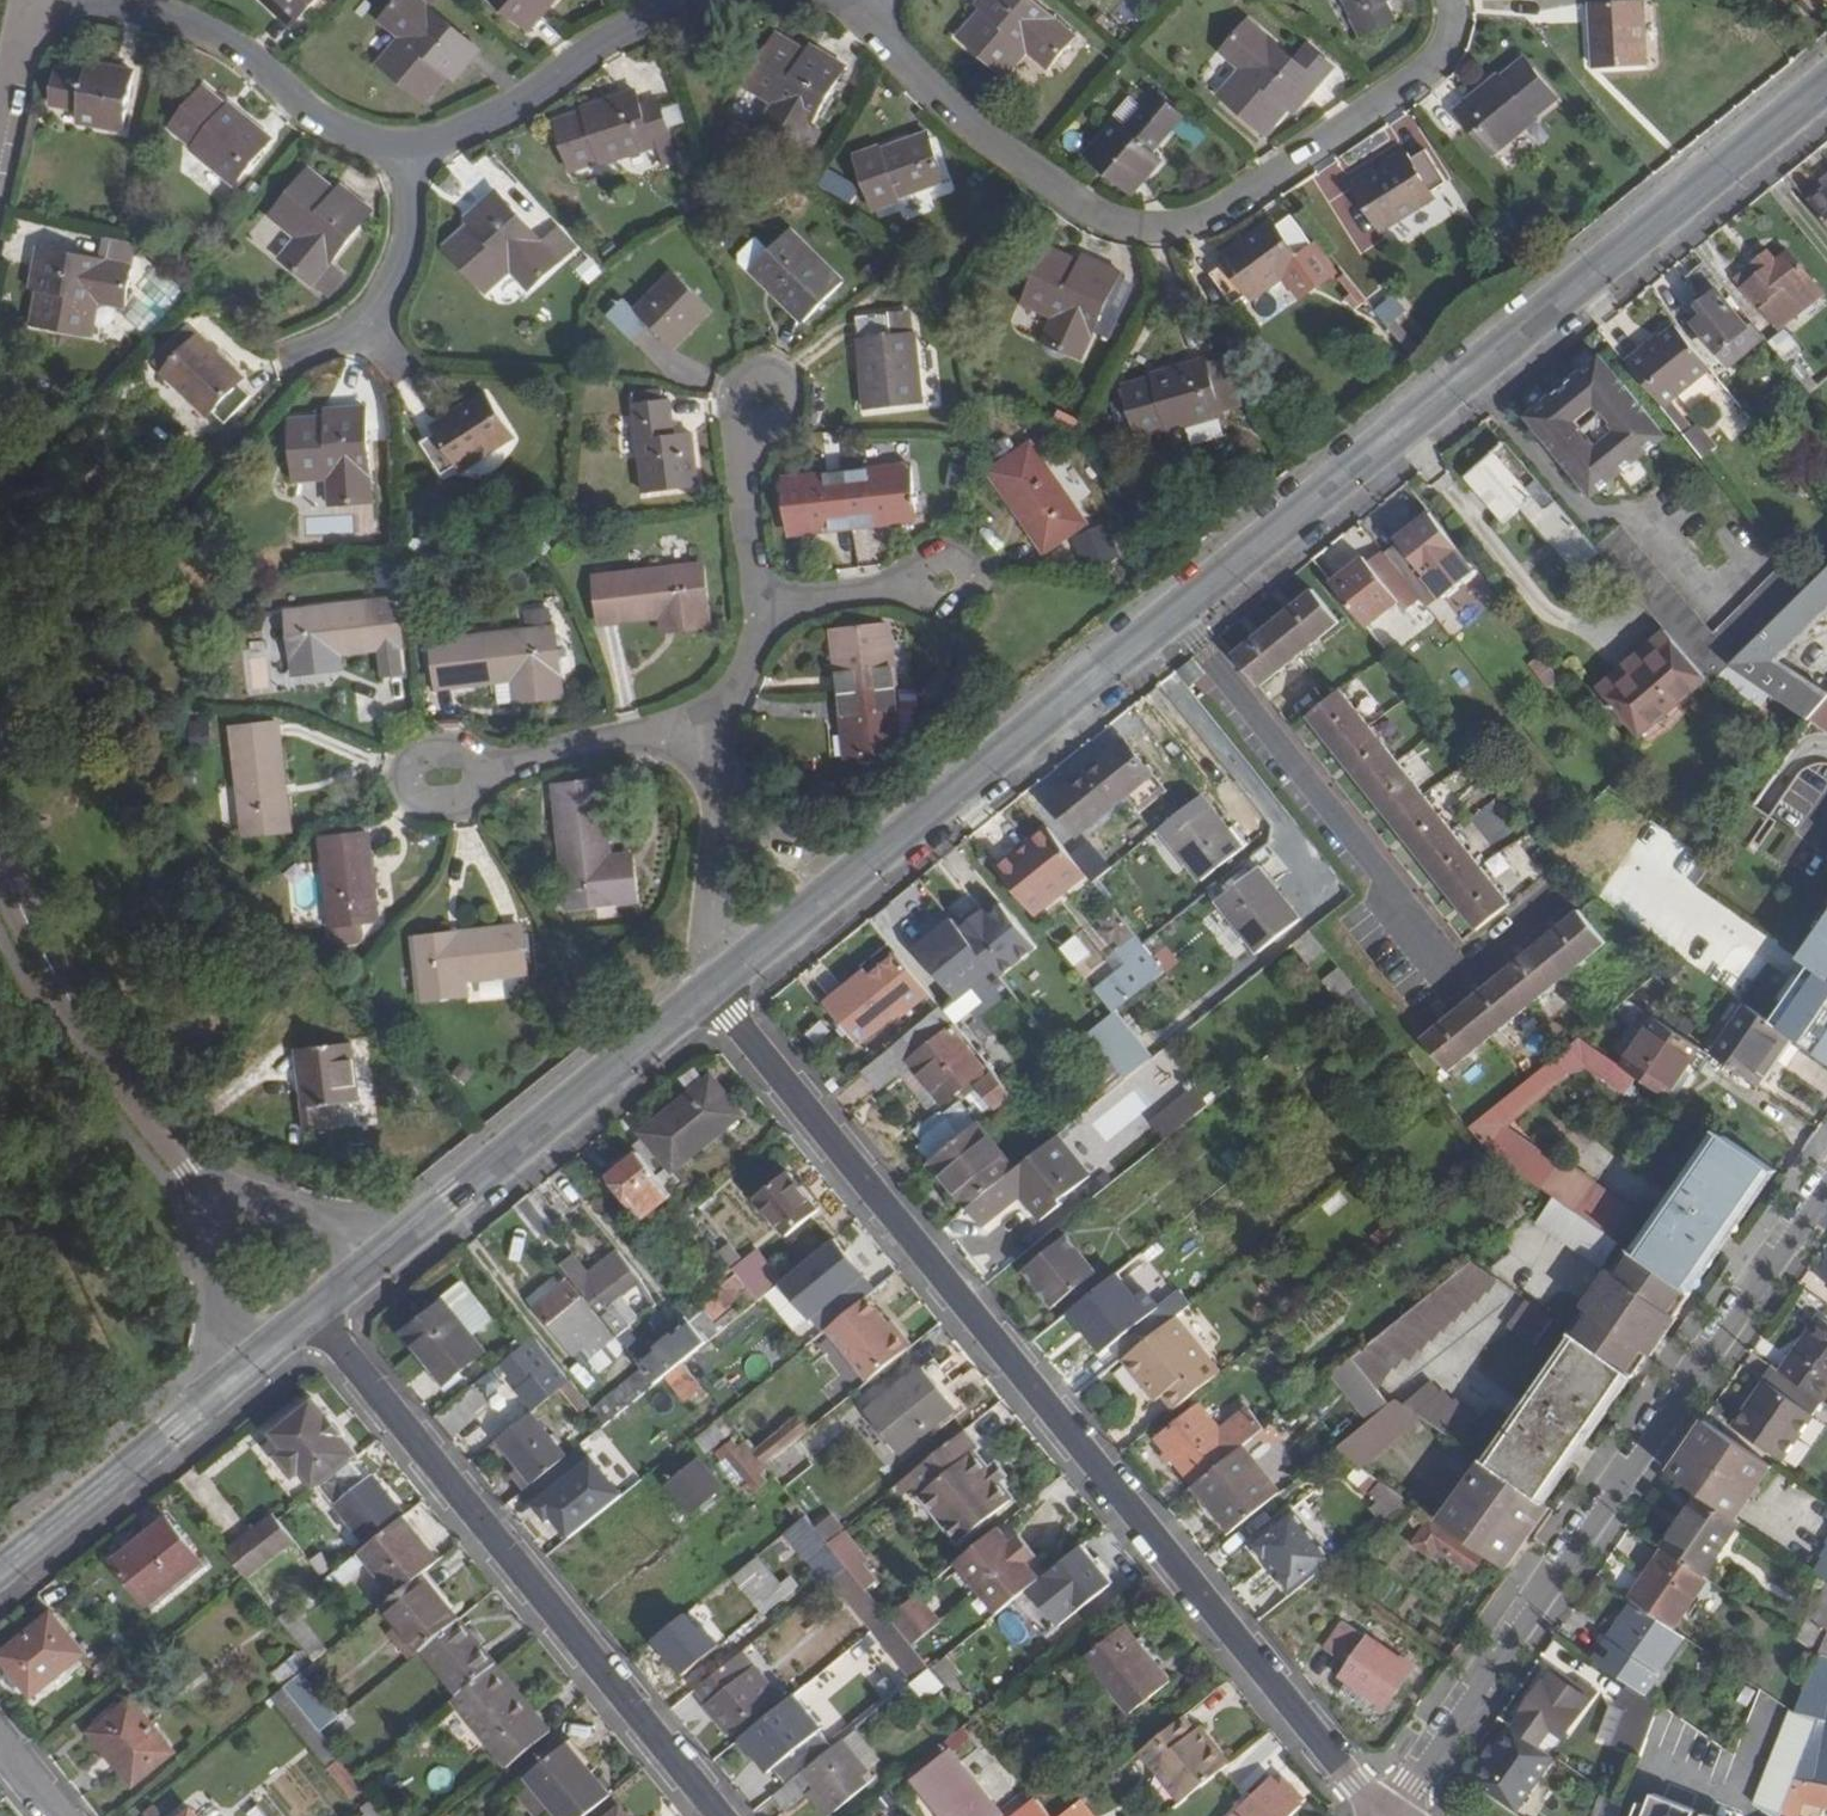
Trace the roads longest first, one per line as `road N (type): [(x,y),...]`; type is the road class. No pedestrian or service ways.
road 1 (tertiary): [(710,988),(1826,86)]
road 2 (residential): [(710,988),(1380,1815)]
road 3 (residential): [(854,0),(925,83),(1025,169),(1088,211),(1159,229),(1215,213),(1428,71),(1445,48),(1450,0)]
road 4 (tertiary): [(1826,1180),(1387,1815)]
road 5 (residential): [(721,1815),(314,1313)]
road 6 (tertiary): [(393,1246),(710,988)]
road 7 (tertiary): [(0,859),(80,1014),(201,1178)]
road 8 (residential): [(408,151),(334,129),(211,34),(88,0)]
road 9 (residential): [(682,5),(592,51),(519,103),(408,151)]
road 10 (tertiary): [(0,1570),(216,1391)]
road 11 (residential): [(444,776),(717,720)]
road 12 (residential): [(717,720),(714,766),(723,804),(710,988)]
road 13 (tertiary): [(201,1178),(220,1285),(216,1391)]
road 14 (residential): [(761,399),(746,476),(760,607)]
road 15 (tertiary): [(393,1246),(201,1178)]
road 16 (residential): [(363,328),(407,238),(408,151)]
road 17 (residential): [(760,607),(932,582)]
road 18 (tertiary): [(28,0),(0,138)]
road 19 (tertiary): [(216,1391),(314,1313)]
road 20 (residential): [(760,607),(743,673),(717,720)]

